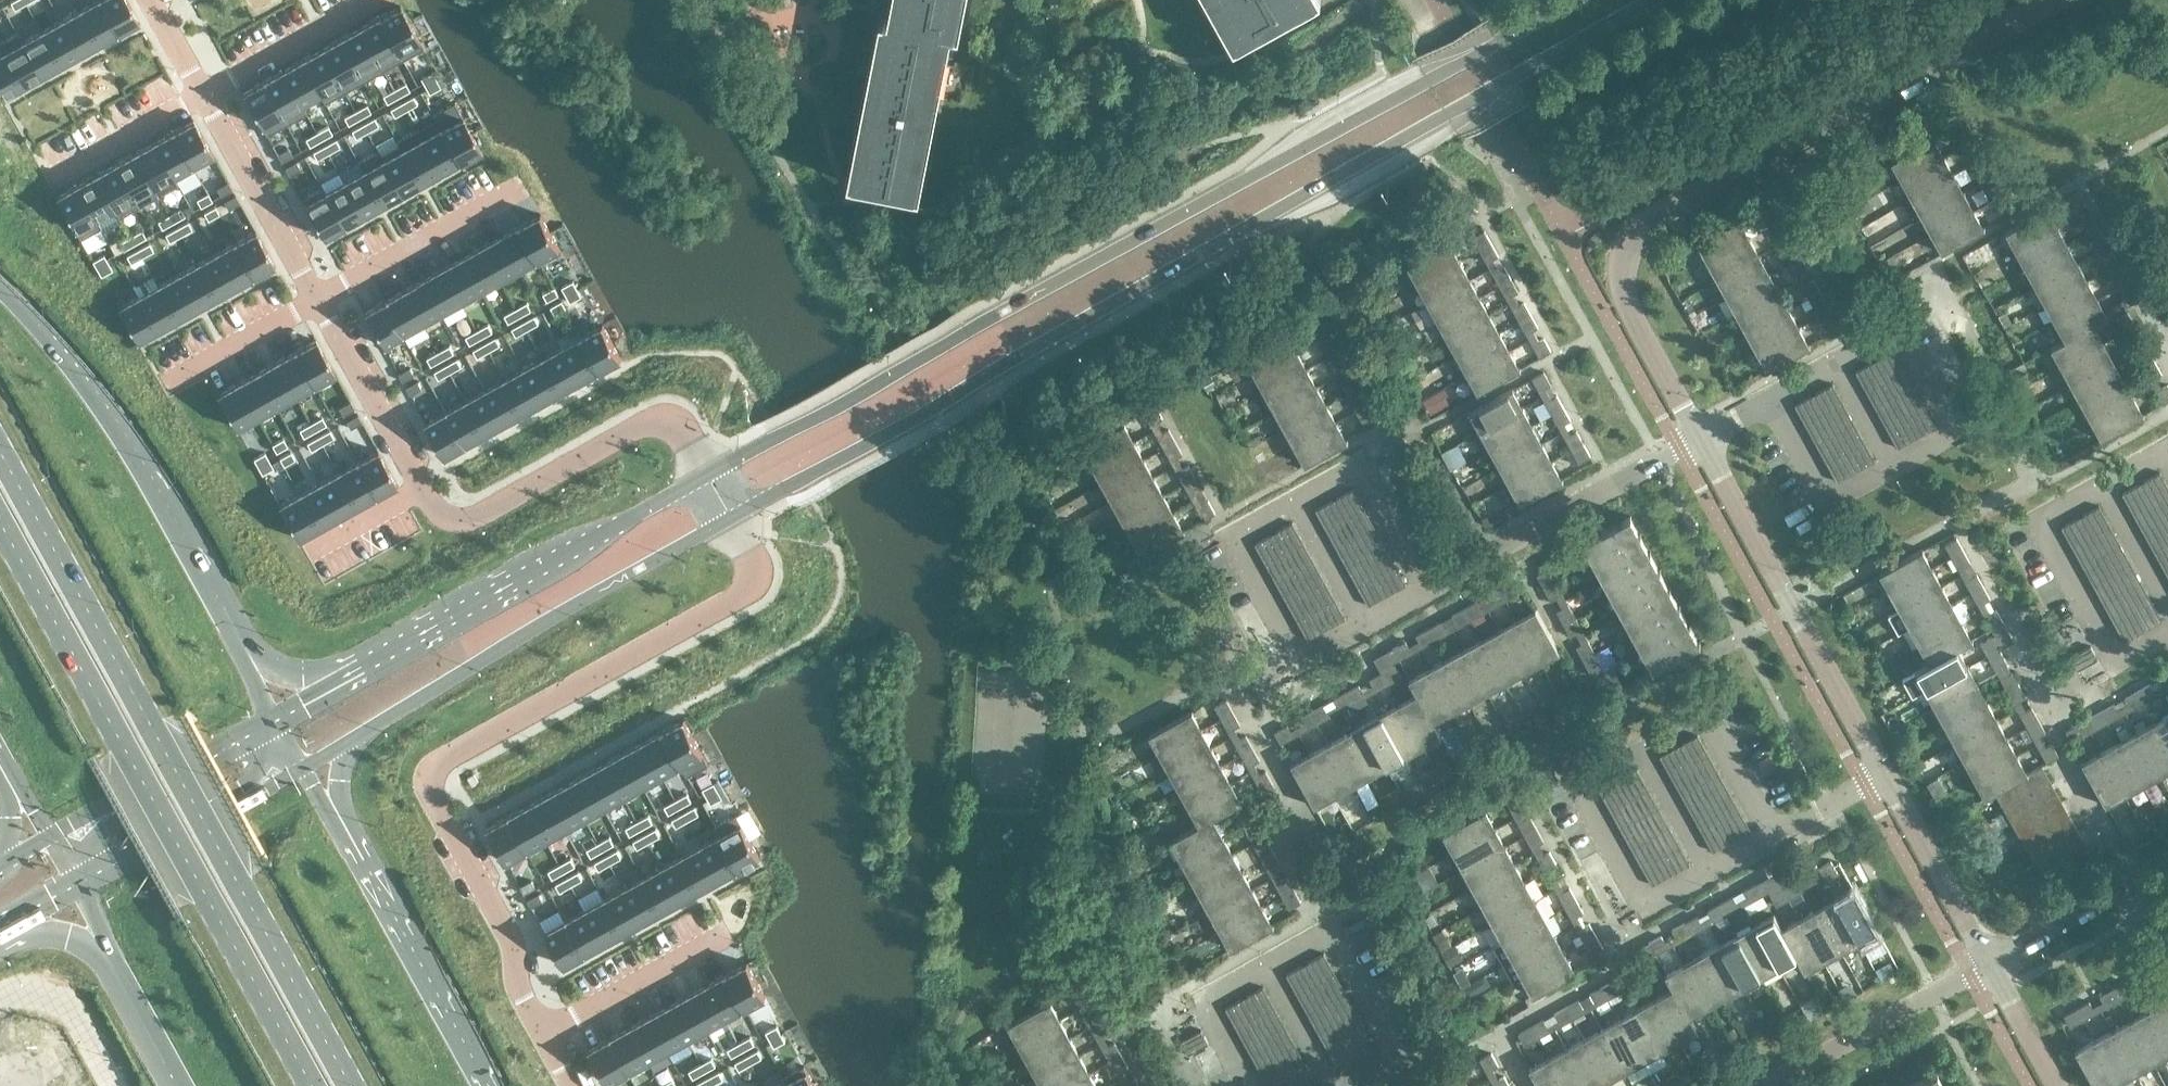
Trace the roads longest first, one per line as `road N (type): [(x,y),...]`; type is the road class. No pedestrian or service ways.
road 1 (tertiary): [(731,518),(1654,0)]
road 2 (tertiary): [(1581,0),(708,475)]
road 3 (residential): [(731,518),(755,567),(749,589),(449,758),(432,775),(431,795),(511,939),(523,997),(545,1034)]
road 4 (trunk): [(350,1085),(0,452)]
road 5 (residential): [(1706,436),(1630,308),(1623,261),(1638,221),(2055,0)]
road 6 (trunk): [(0,520),(312,1085)]
road 7 (tertiary): [(361,736),(731,518)]
road 8 (residential): [(1885,775),(1706,436)]
road 9 (trunk): [(204,587),(90,395),(0,292)]
road 10 (tertiary): [(708,475),(396,649)]
road 11 (residential): [(421,486),(440,514),(473,519),(655,422),(681,429),(708,475)]
road 12 (residential): [(1429,587),(1706,436)]
road 13 (residential): [(2105,487),(2043,522),(2119,659),(2167,632)]
road 14 (residential): [(1298,501),(1235,537),(1303,656),(1364,622)]
road 15 (residential): [(1710,869),(1648,903),(1581,785),(1643,752)]
road 16 (residential): [(1269,968),(1333,934),(1398,1052),(1339,1085)]
road 17 (residential): [(1770,1085),(1990,961)]
road 18 (trunk): [(0,950),(38,935),(77,940),(109,972),(150,1051),(175,1067)]
road 19 (residential): [(205,95),(318,299)]
road 20 (trunk): [(396,649),(304,674),(283,671),(235,610),(204,587)]
road 21 (residential): [(519,188),(318,299)]
road 22 (trunk): [(479,1085),(371,890)]
road 23 (residential): [(1990,961),(1885,775)]
road 24 (residential): [(318,299),(421,486)]
road 25 (residential): [(1429,587),(1360,466),(1298,501)]
road 26 (residential): [(1643,752),(1706,717),(1773,835)]
road 27 (residential): [(545,1034),(725,935)]
road 28 (residential): [(1990,961),(2167,864)]
road 29 (trunk): [(80,891),(175,1067)]
road 30 (residential): [(205,95),(378,0)]
road 31 (trunk): [(195,756),(186,778),(98,834),(82,864),(80,891)]
road 32 (residential): [(1774,400),(1830,499),(1893,465)]
road 33 (residential): [(1893,465),(1956,431),(1900,332)]
road 34 (residential): [(50,180),(205,95)]
road 35 (residential): [(318,299),(165,385)]
road 36 (trunk): [(371,890),(369,852),(339,794),(341,770),(361,736)]
road 37 (residential): [(1252,1085),(1207,1003),(1269,968)]
road 38 (secondary): [(195,756),(51,836)]
road 39 (trunk): [(179,836),(191,813),(258,769),(271,746),(271,716)]
road 40 (trunk): [(271,716),(204,587)]
road 41 (tertiary): [(396,649),(271,716)]
road 42 (residential): [(2058,1085),(1990,961)]
road 43 (secondary): [(179,836),(303,769)]
road 44 (trunk): [(371,890),(303,769)]
road 45 (residential): [(1298,501),(1364,622)]
road 46 (residential): [(1643,752),(1710,869)]
road 47 (residential): [(1335,1085),(1269,968)]
road 48 (residential): [(421,486),(308,551)]
road 49 (residential): [(2167,600),(2105,487)]
road 50 (residential): [(1773,835),(1885,775)]

